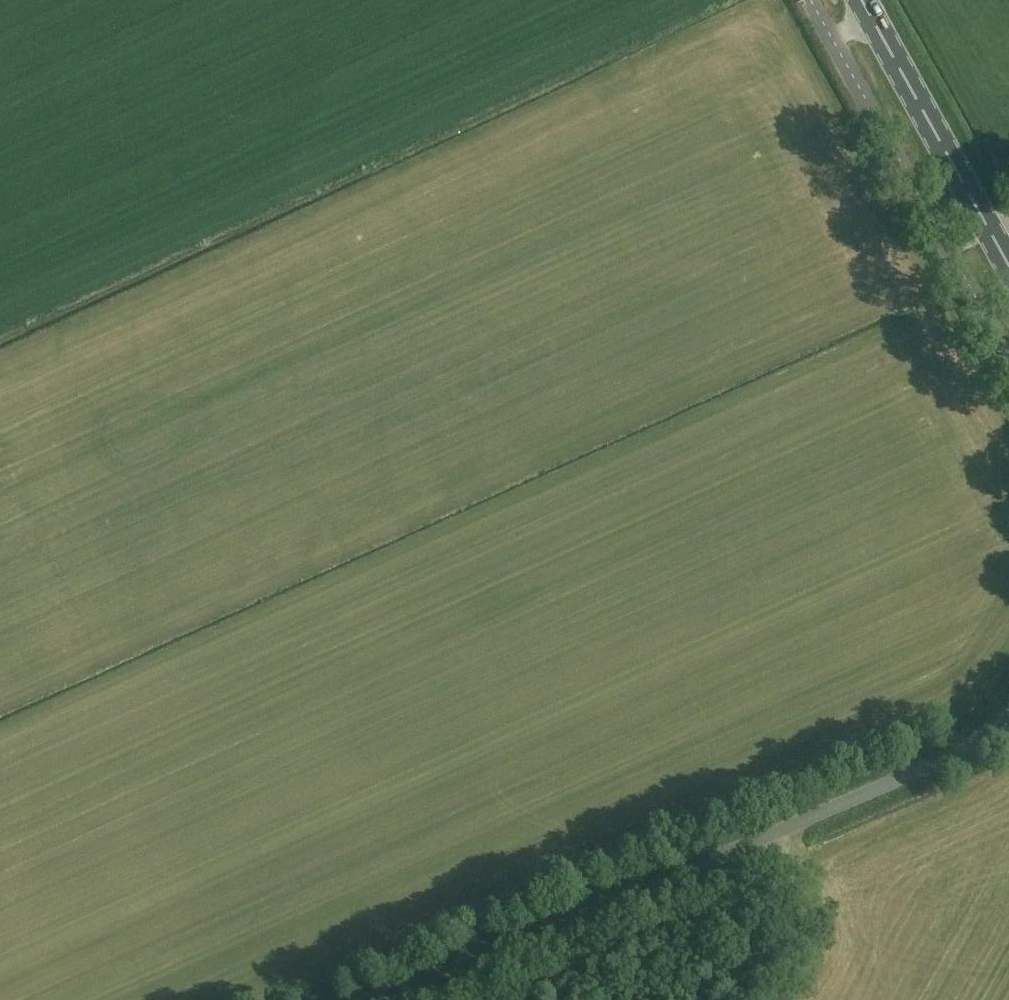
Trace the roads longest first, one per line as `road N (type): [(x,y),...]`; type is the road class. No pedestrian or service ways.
road 1 (unclassified): [(1008,714),(941,762),(396,999)]
road 2 (unclassified): [(812,1),(1008,356)]
road 3 (secondary): [(1008,263),(864,0)]

